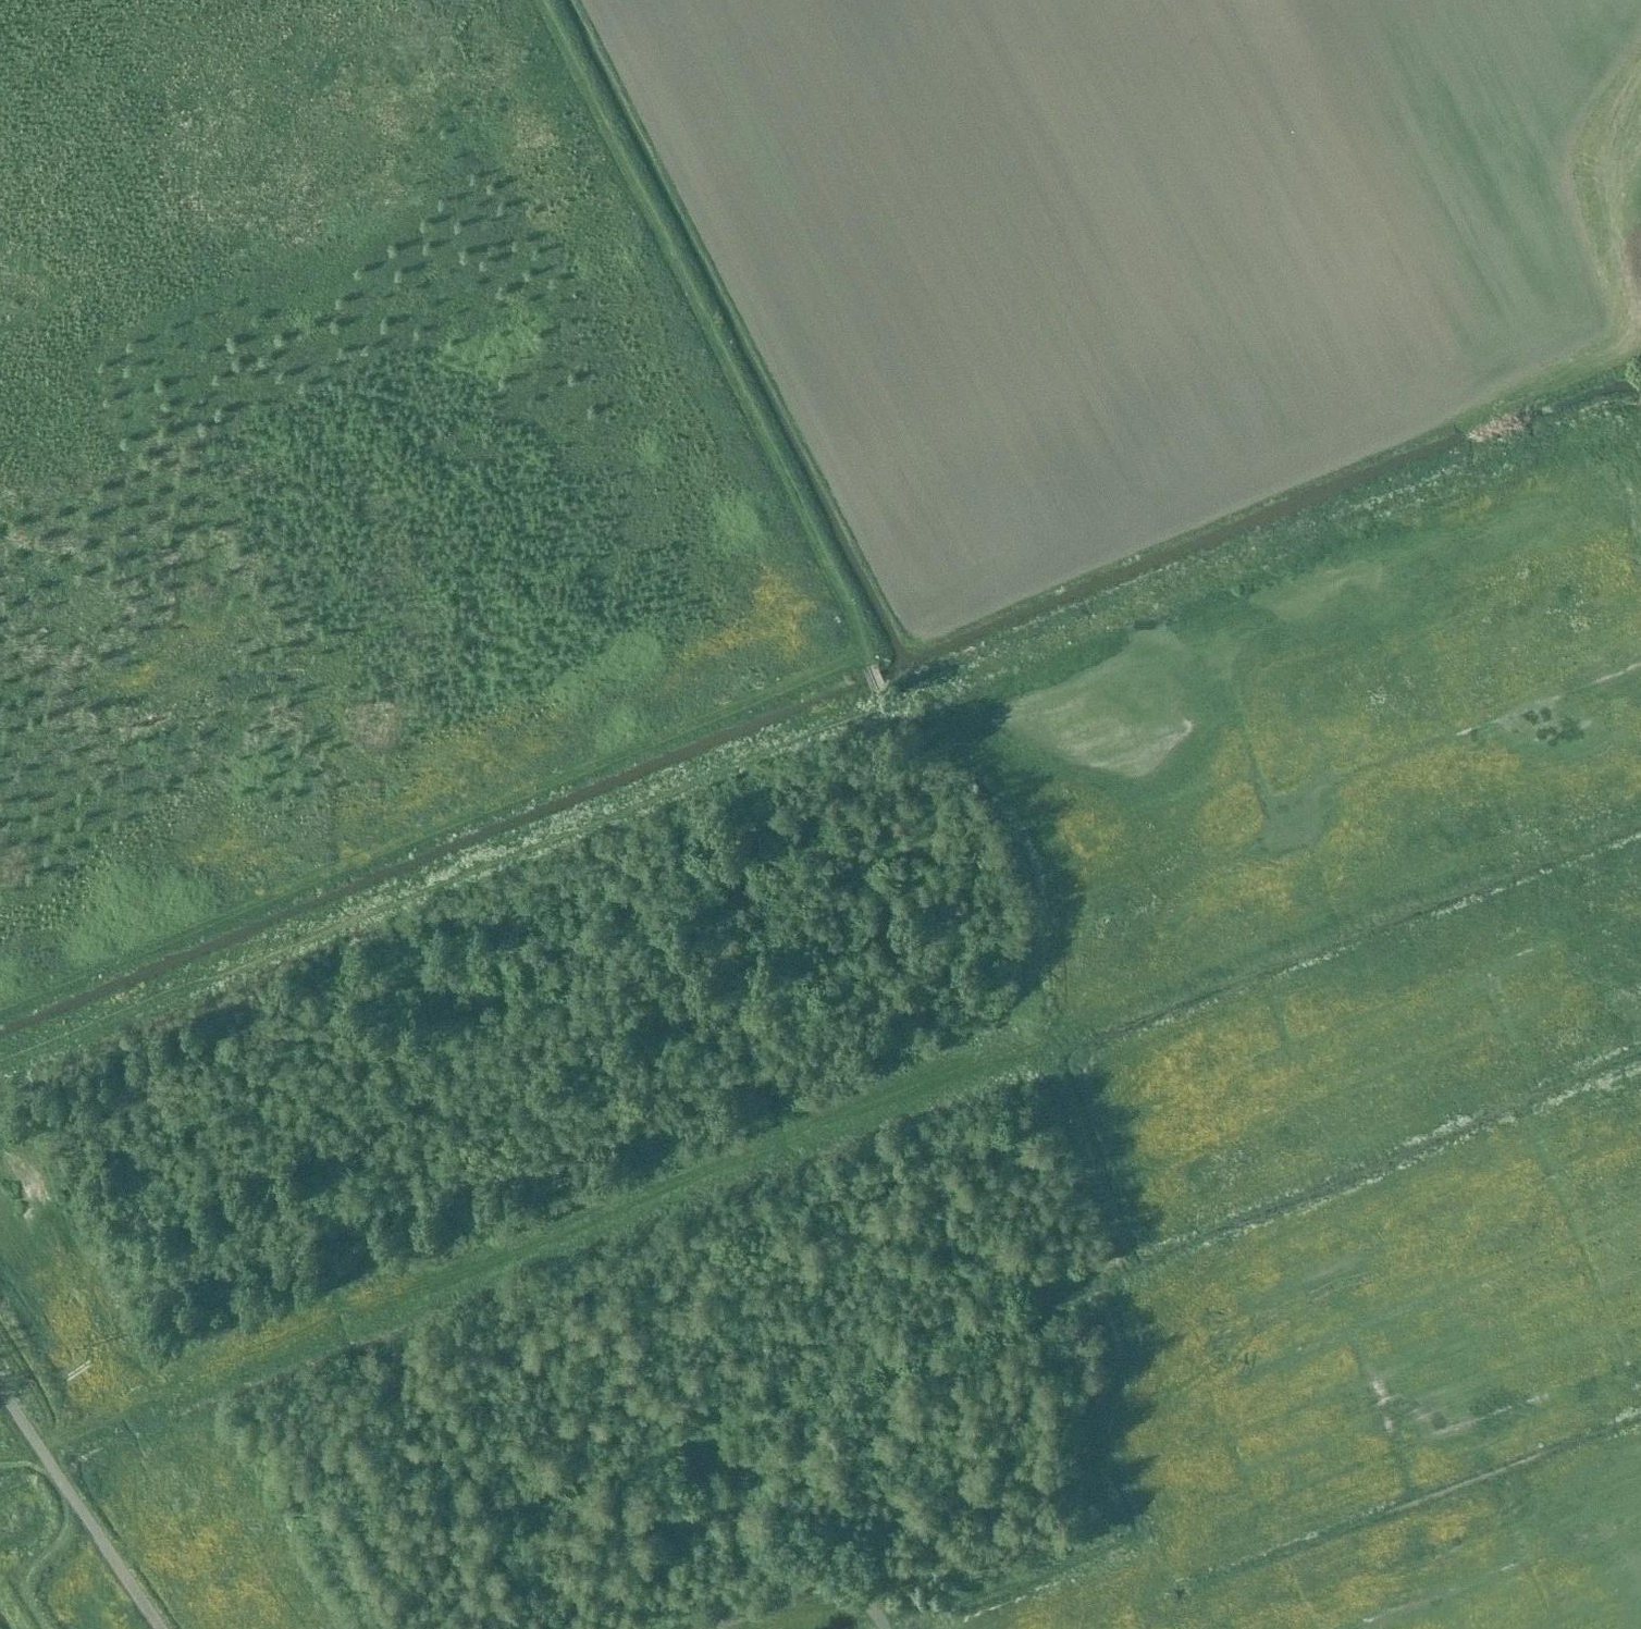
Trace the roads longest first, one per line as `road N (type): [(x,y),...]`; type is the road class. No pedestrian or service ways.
road 1 (track): [(868,663),(544,0)]

